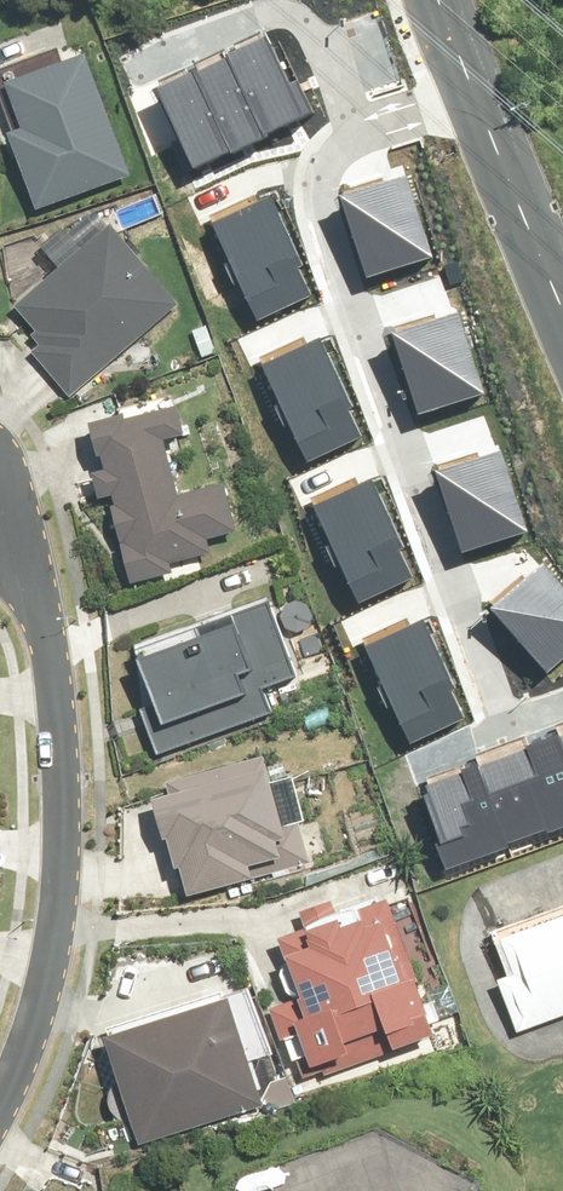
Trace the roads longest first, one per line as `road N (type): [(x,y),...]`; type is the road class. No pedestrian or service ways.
road 1 (residential): [(482,103),(343,137),(316,174),(316,205),(487,703),(503,724),(562,702)]
road 2 (residential): [(0,1108),(47,996),(66,841),(54,658),(24,575),(0,542)]
road 3 (residential): [(562,307),(482,103)]

